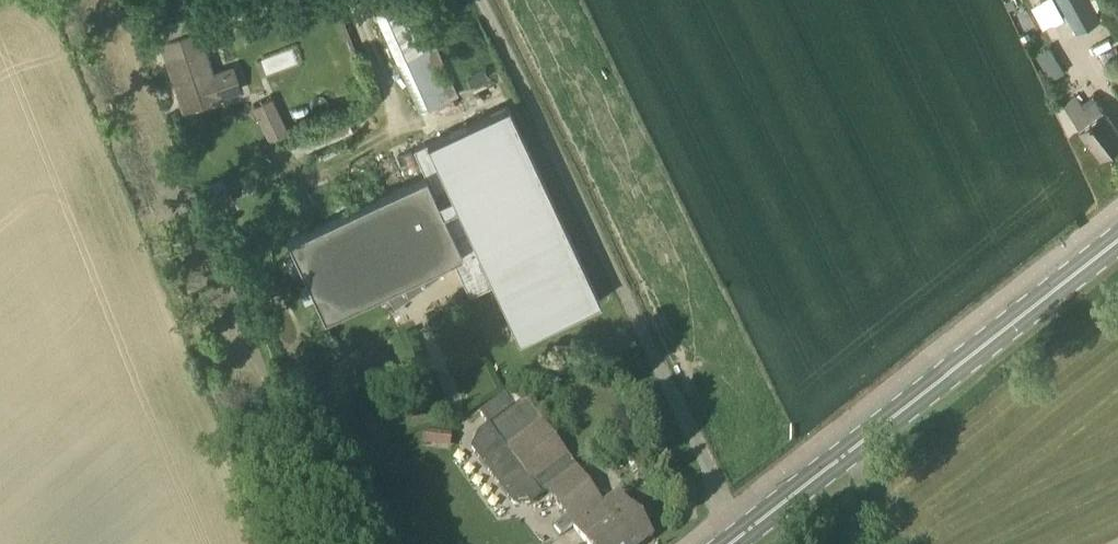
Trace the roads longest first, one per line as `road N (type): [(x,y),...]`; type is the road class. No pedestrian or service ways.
road 1 (primary): [(728,543),(1117,240)]

